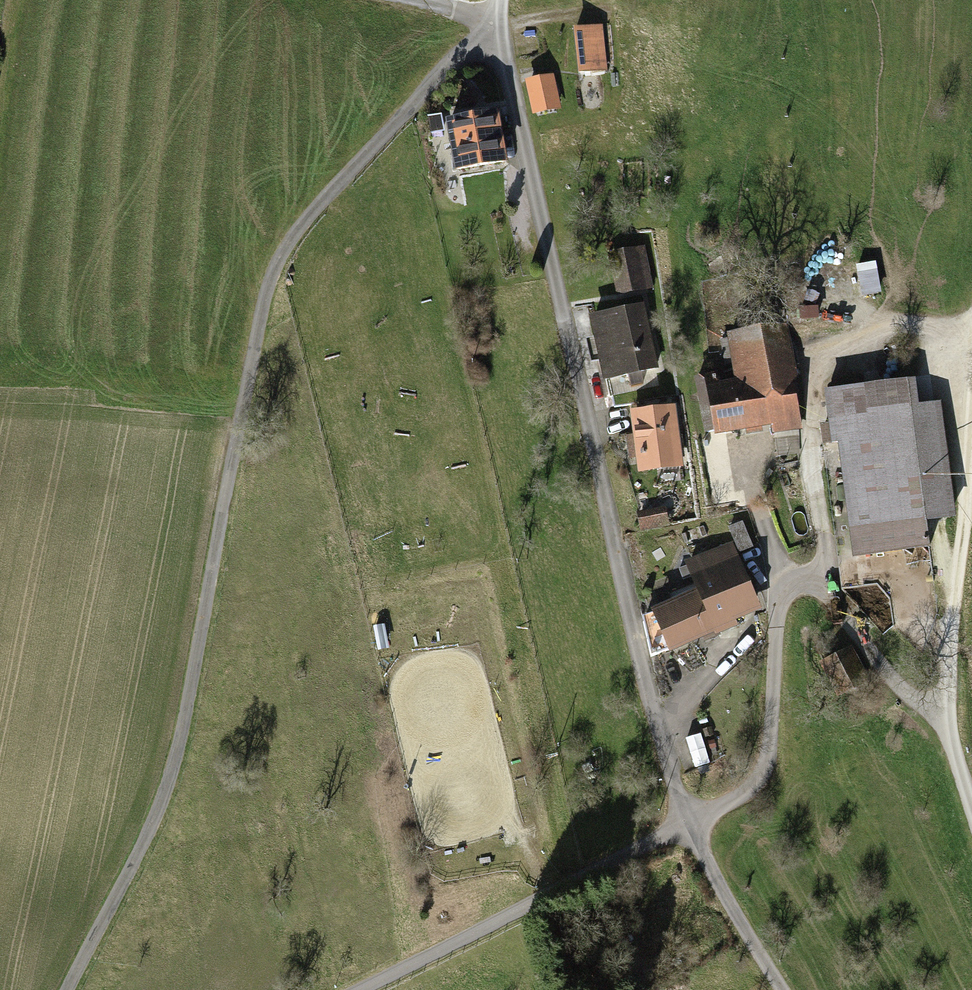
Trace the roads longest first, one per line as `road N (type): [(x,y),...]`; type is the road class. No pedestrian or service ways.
road 1 (residential): [(686,812),(616,576),(496,9),(286,242),(269,278),(175,756),(153,821),(65,989)]
road 2 (unclassified): [(946,716),(923,709),(824,589),(788,590),(772,748),(740,798),(686,812)]
road 3 (residential): [(361,989),(686,812)]
road 4 (track): [(971,462),(946,716),(971,798)]
road 5 (residential): [(790,989),(686,812)]

